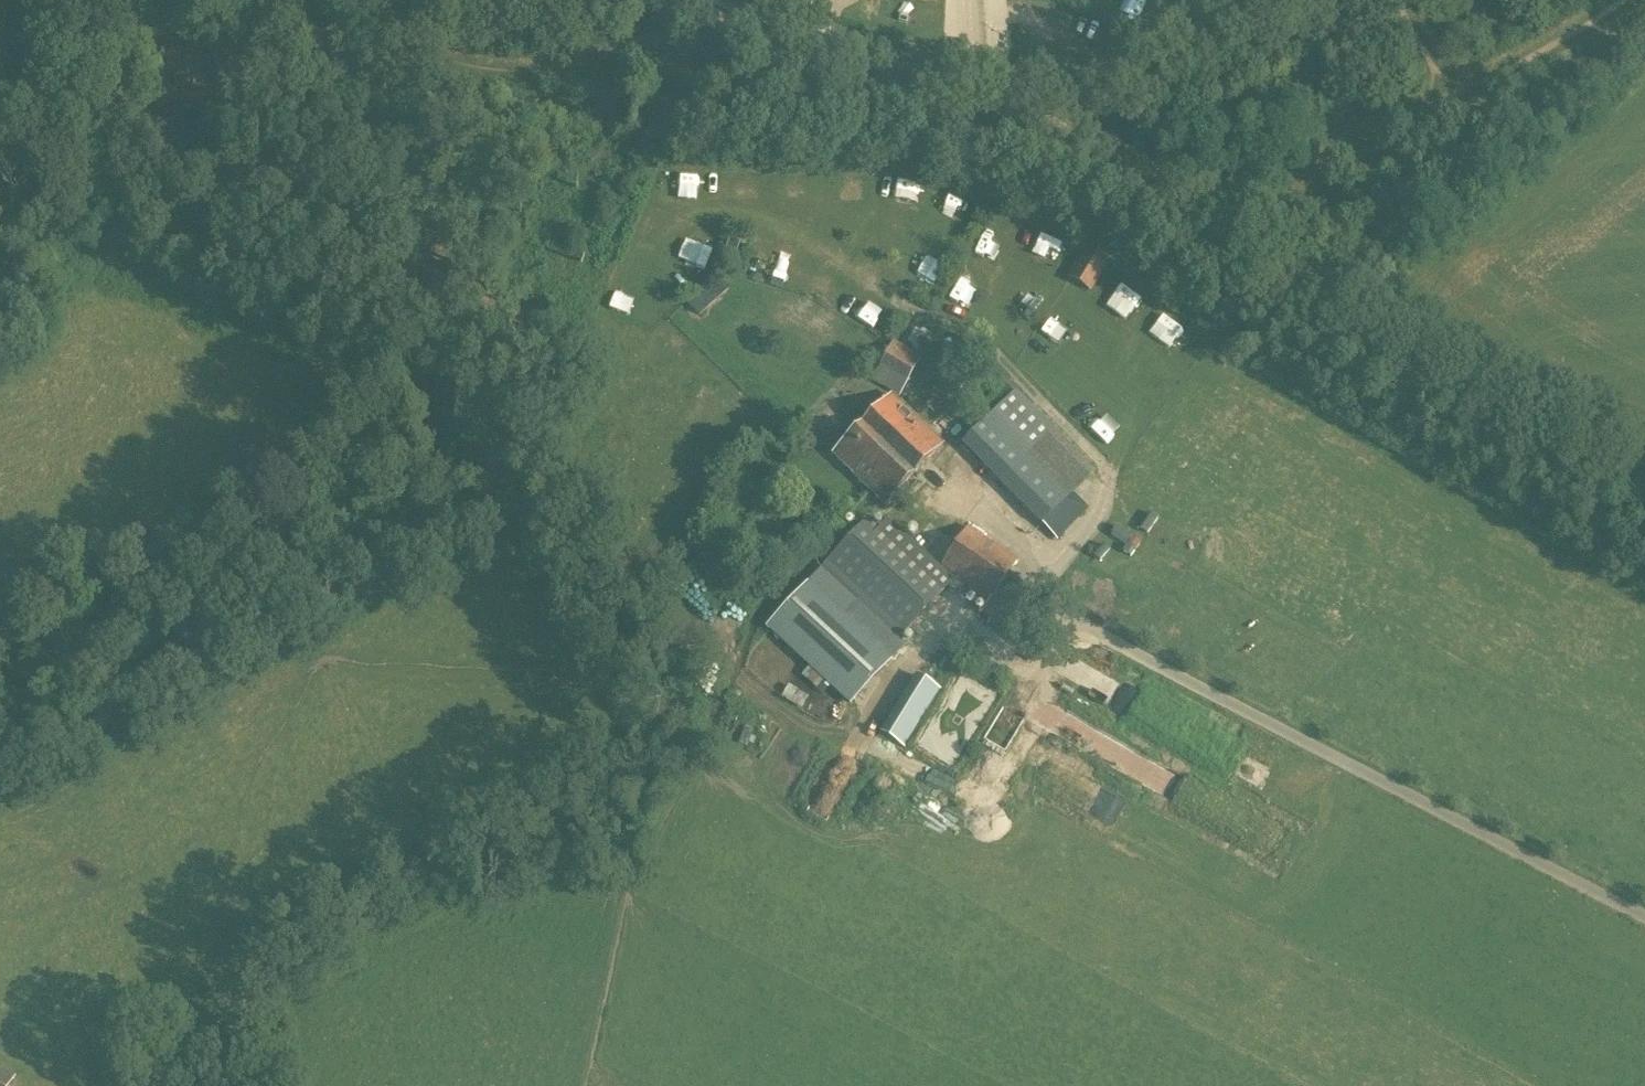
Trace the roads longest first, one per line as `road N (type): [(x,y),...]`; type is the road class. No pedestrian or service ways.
road 1 (track): [(1644,467),(1526,404),(1036,107),(972,81)]
road 2 (track): [(972,81),(728,23),(687,0)]

